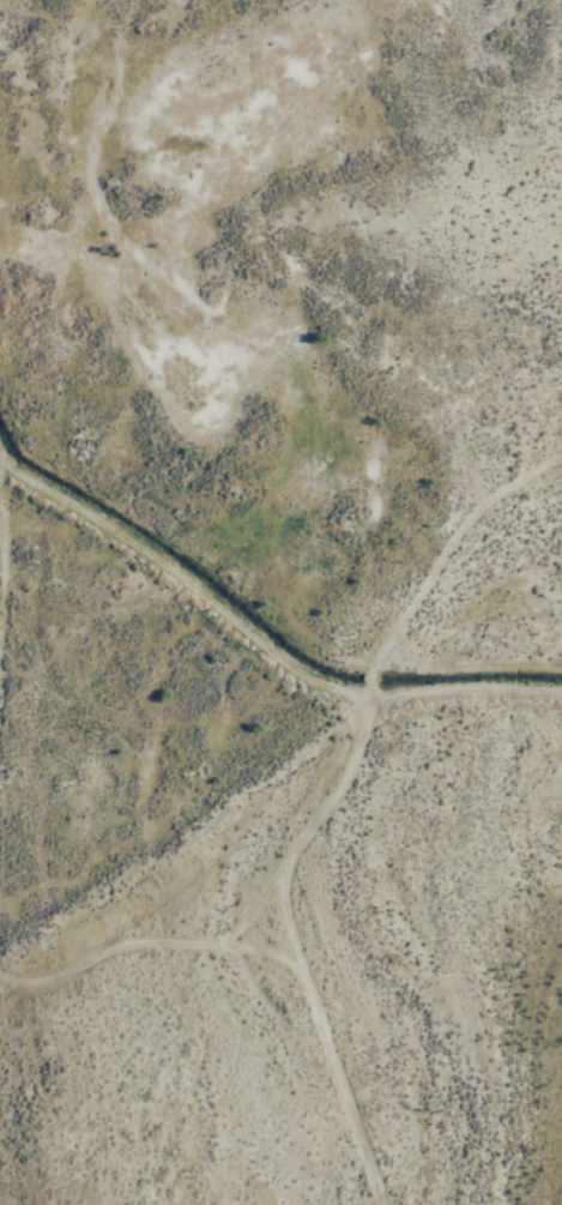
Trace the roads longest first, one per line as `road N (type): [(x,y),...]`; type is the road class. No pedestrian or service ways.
road 1 (track): [(382,1204),(290,908),(294,863),(350,773),(370,705),(441,571),(492,507),(561,468)]
road 2 (track): [(561,698),(370,705),(288,667),(169,572),(14,469),(0,446)]
road 3 (track): [(0,975),(20,984),(54,982),(146,948),(273,954),(310,975)]

